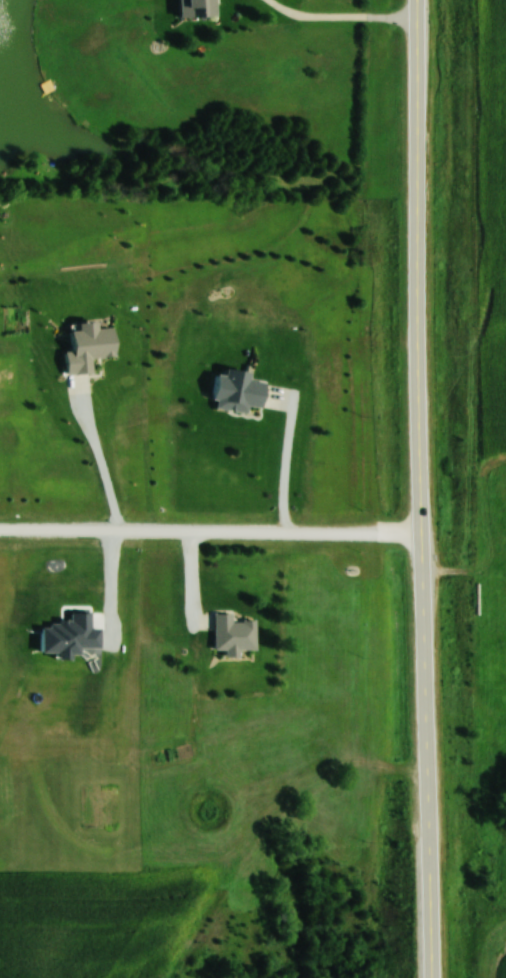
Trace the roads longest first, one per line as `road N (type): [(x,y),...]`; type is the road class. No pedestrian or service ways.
road 1 (secondary): [(434,977),(420,0)]
road 2 (residential): [(0,535),(422,536)]

